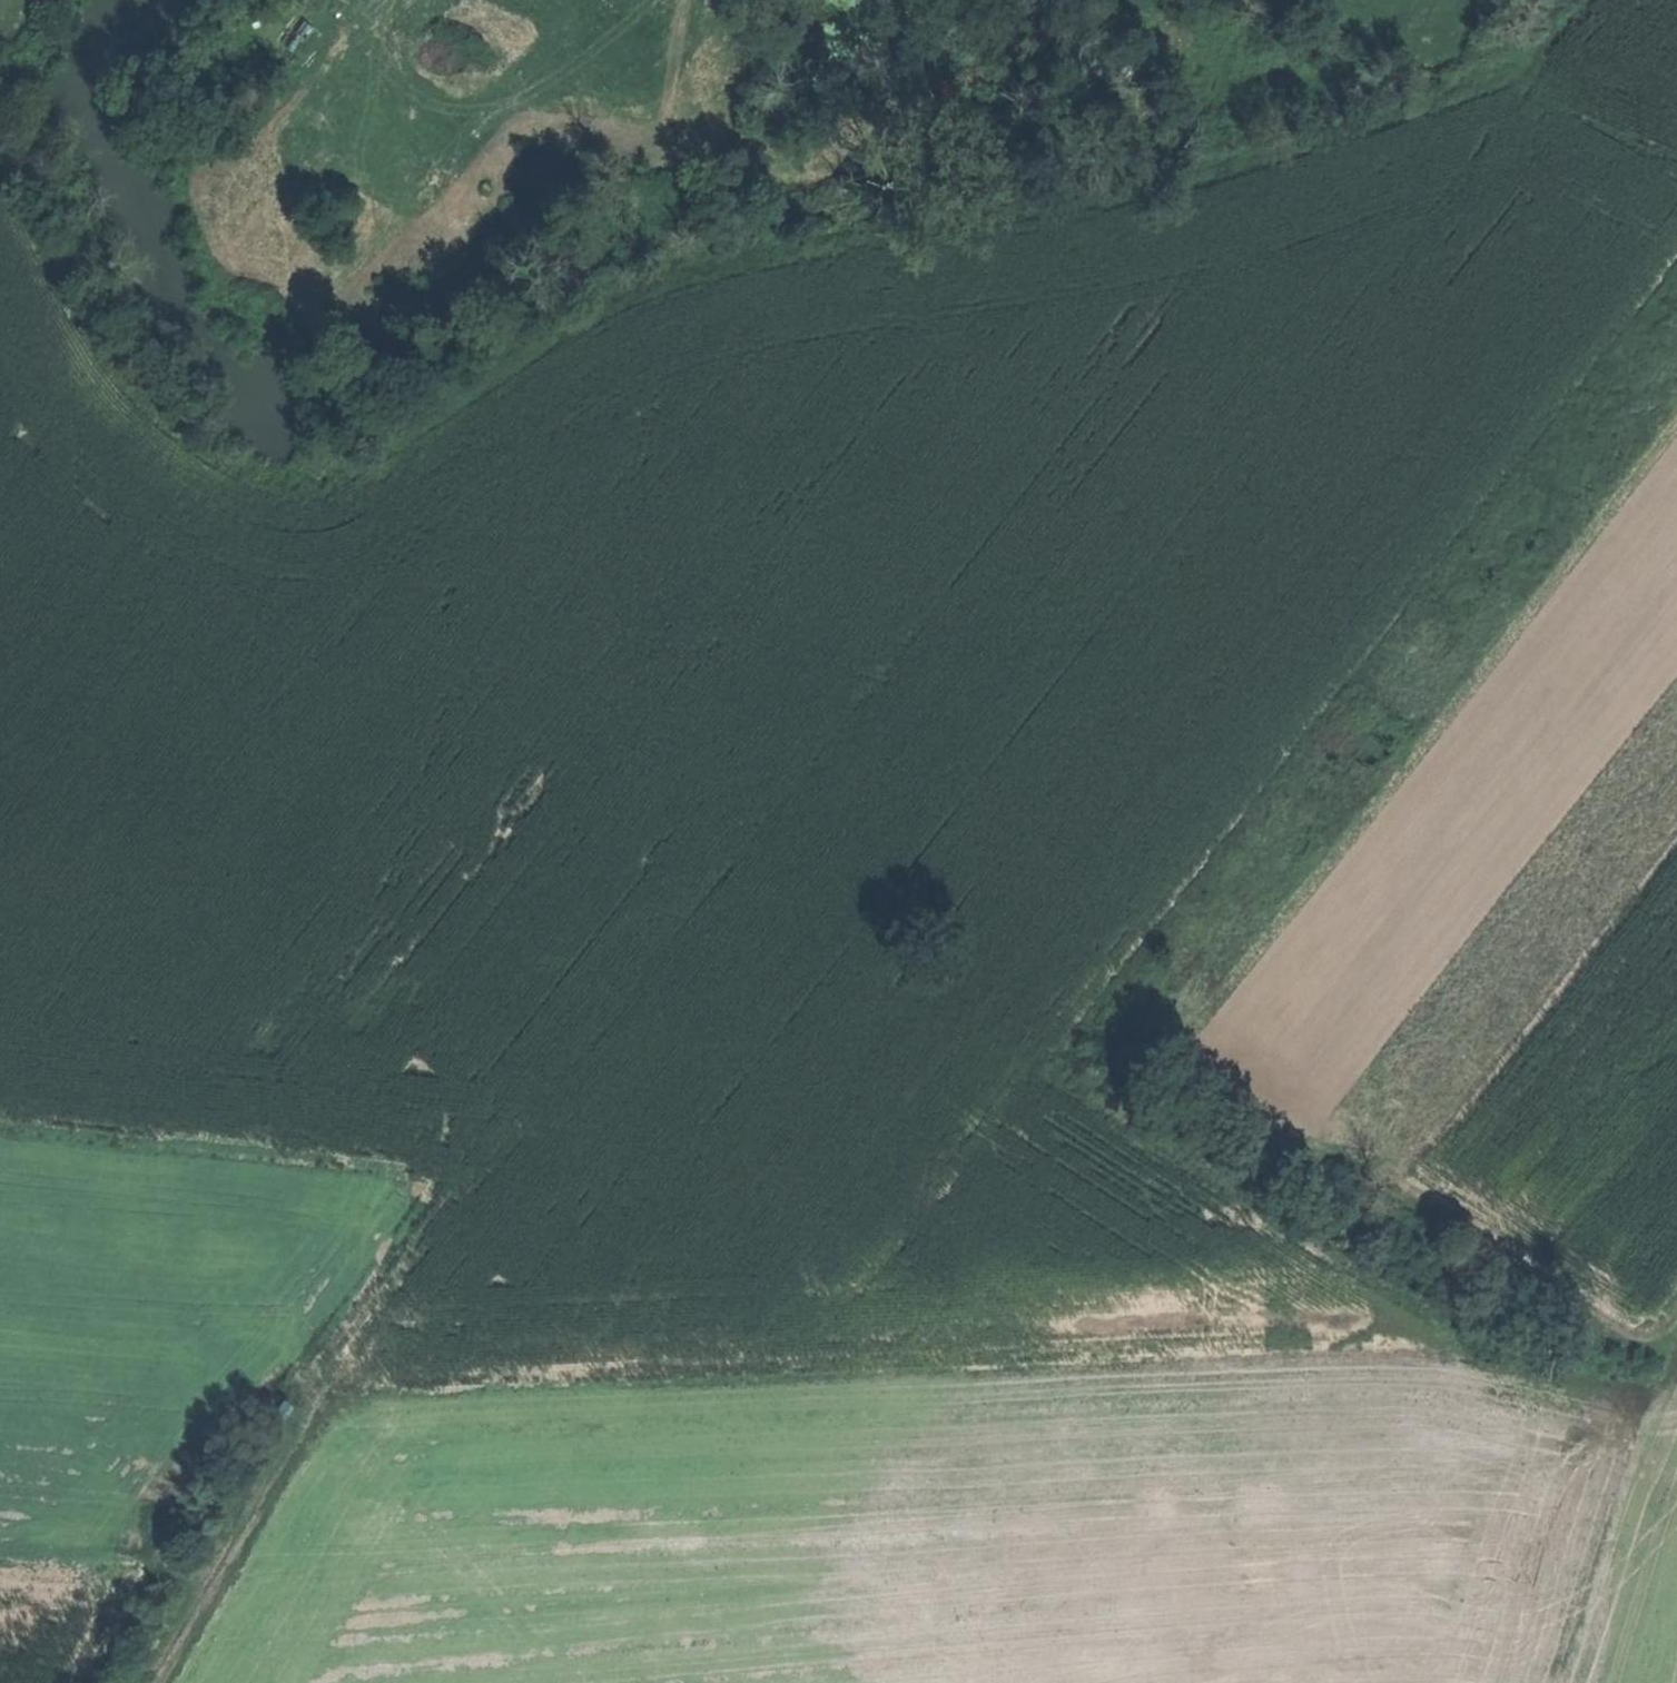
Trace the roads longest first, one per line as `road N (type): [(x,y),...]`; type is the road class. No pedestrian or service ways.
road 1 (track): [(310,1416),(154,1682)]
road 2 (track): [(1588,64),(1389,0)]

